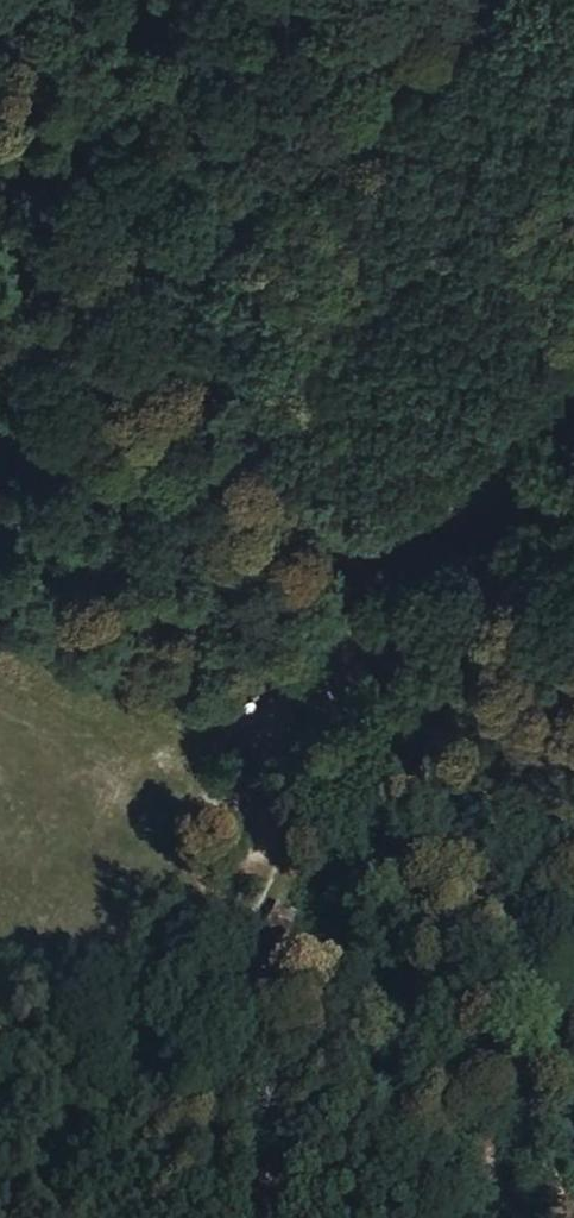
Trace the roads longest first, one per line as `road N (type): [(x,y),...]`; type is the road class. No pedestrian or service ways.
road 1 (unclassified): [(351,608),(261,416),(16,0)]
road 2 (track): [(573,1126),(351,608)]
road 3 (track): [(351,608),(369,672),(381,954)]
road 4 (track): [(351,608),(382,550),(573,387)]
road 5 (track): [(381,954),(407,1217)]

